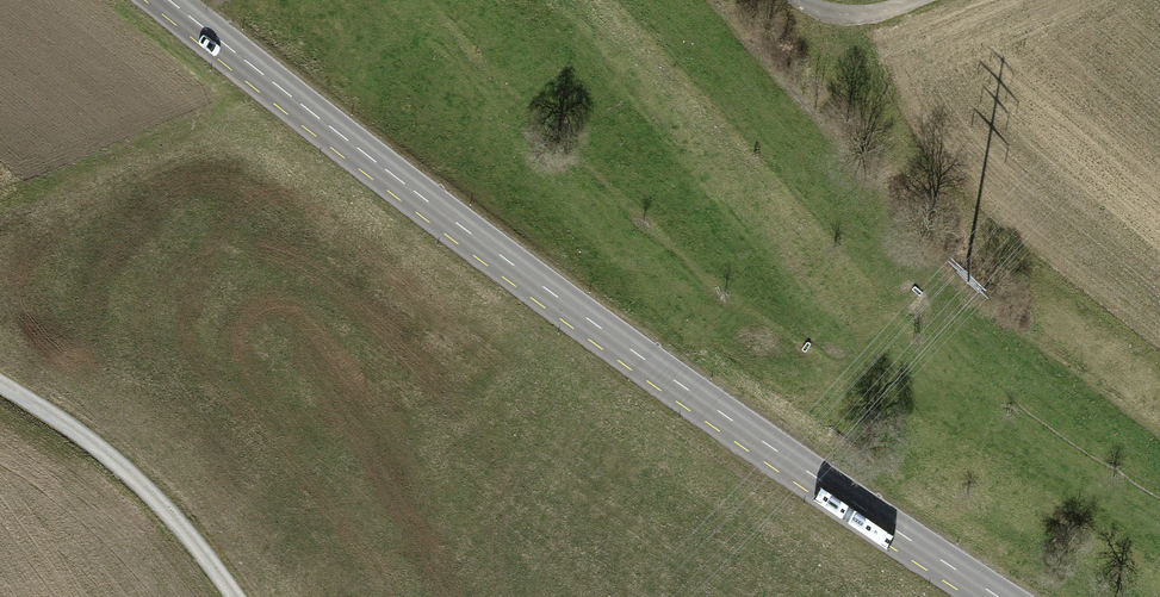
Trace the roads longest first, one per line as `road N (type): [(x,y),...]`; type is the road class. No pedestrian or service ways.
road 1 (tertiary): [(999,596),(819,481),(495,250),(170,0)]
road 2 (track): [(0,389),(167,510),(228,596)]
road 3 (track): [(915,0),(860,15),(799,0)]

